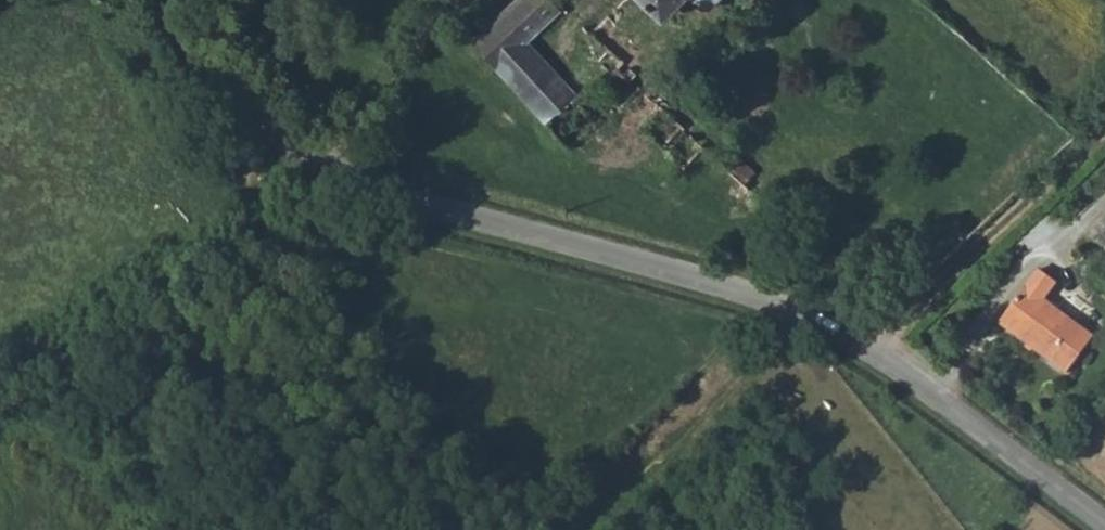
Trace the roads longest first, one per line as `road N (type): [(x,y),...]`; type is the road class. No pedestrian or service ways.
road 1 (tertiary): [(178,0),(243,111),(280,141),(342,176),(748,293),(844,333),(1104,522)]
road 2 (track): [(342,176),(360,116),(405,47),(459,0)]

